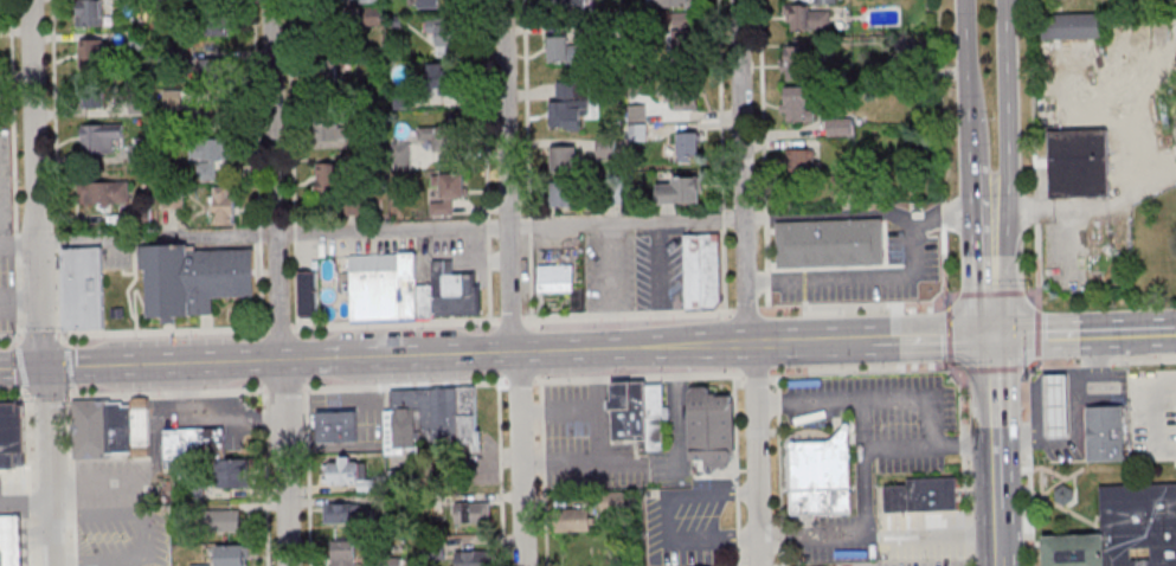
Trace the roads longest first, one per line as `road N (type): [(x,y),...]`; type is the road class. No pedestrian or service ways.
road 1 (residential): [(525,565),(503,0)]
road 2 (residential): [(758,565),(738,0)]
road 3 (residential): [(287,565),(272,0)]
road 4 (secondary): [(708,346),(281,360)]
road 5 (residential): [(50,368),(36,0)]
road 6 (secondary): [(281,360),(50,368)]
road 7 (secondary): [(996,211),(1011,157),(1008,0)]
road 8 (secondary): [(1175,334),(996,340)]
road 9 (secondary): [(996,211),(996,340)]
road 10 (residential): [(53,496),(50,368)]
road 11 (secondary): [(996,340),(875,342)]

